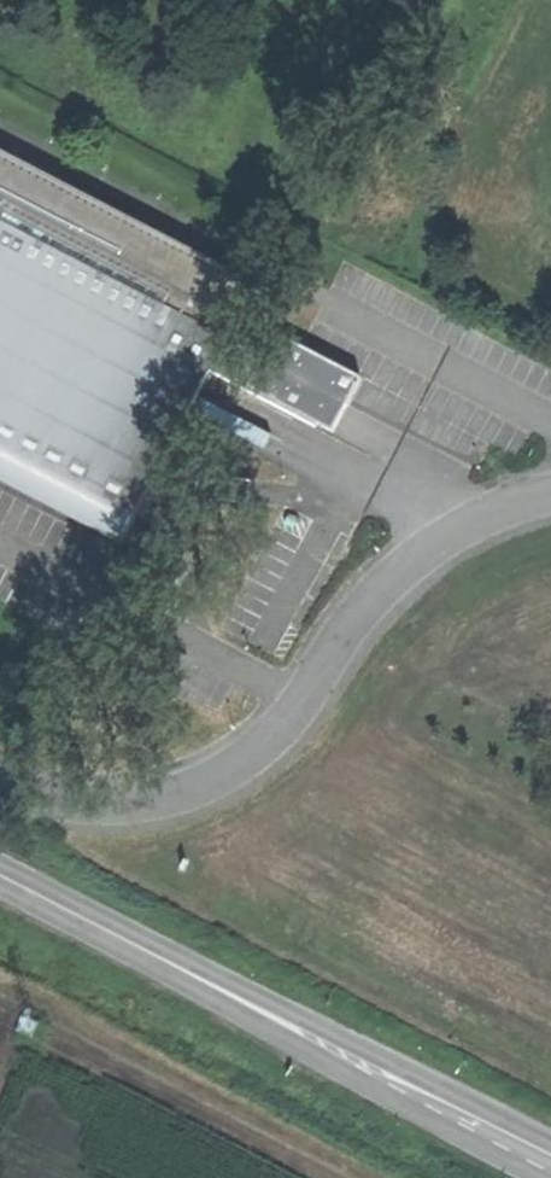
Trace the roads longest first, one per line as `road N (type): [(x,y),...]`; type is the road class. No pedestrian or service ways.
road 1 (unclassified): [(550,496),(454,533),(400,571),(246,767),(190,791),(132,802),(25,794),(0,781)]
road 2 (secondary): [(0,874),(550,1159)]

